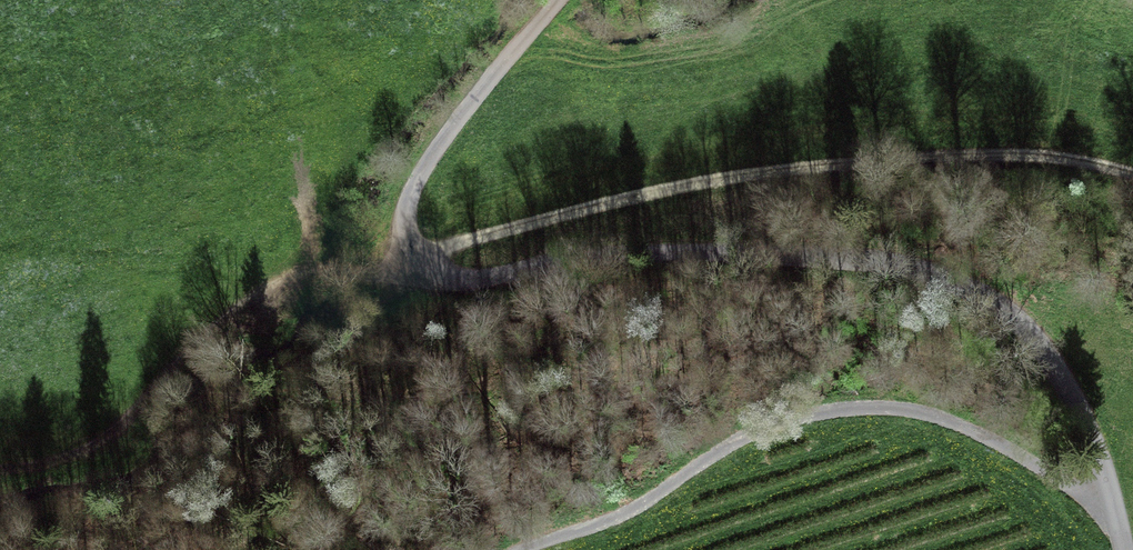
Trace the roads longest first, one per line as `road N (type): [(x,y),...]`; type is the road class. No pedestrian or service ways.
road 1 (unclassified): [(1005,312),(937,276),(839,258),(637,252),(469,278),(434,268),(408,240),(411,194),(442,141),(558,0)]
road 2 (track): [(1132,175),(1022,155),(818,166),(675,188),(421,257)]
road 3 (track): [(524,549),(622,516),(756,429),(867,408),(963,427),(1018,454),(1119,526)]
road 4 (track): [(0,470),(64,457),(117,430),(194,345),(259,292),(310,269),(364,276),(421,257)]
road 5 (residential): [(1125,549),(1067,390),(1005,312)]

